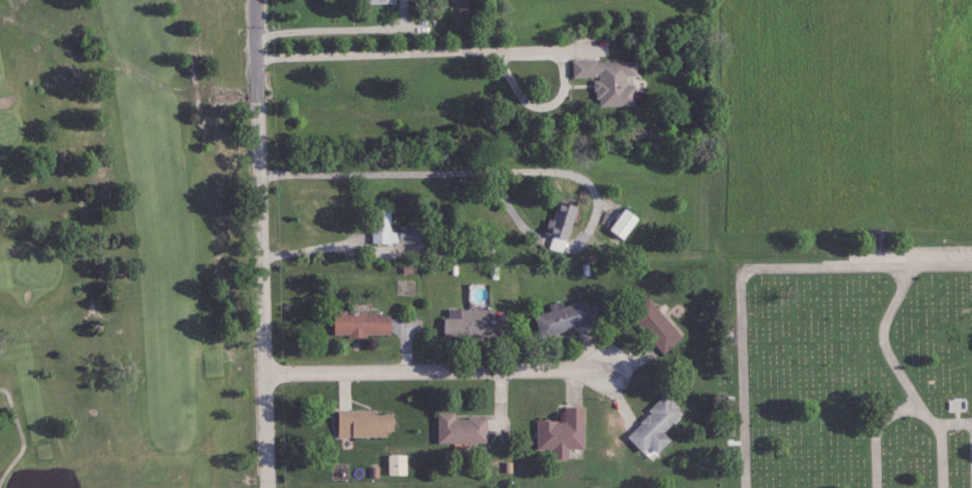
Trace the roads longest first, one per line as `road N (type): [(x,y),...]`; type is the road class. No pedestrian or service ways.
road 1 (residential): [(270,487),(258,0)]
road 2 (residential): [(261,176),(574,178),(593,192),(601,240)]
road 3 (residential): [(267,376),(606,369)]

